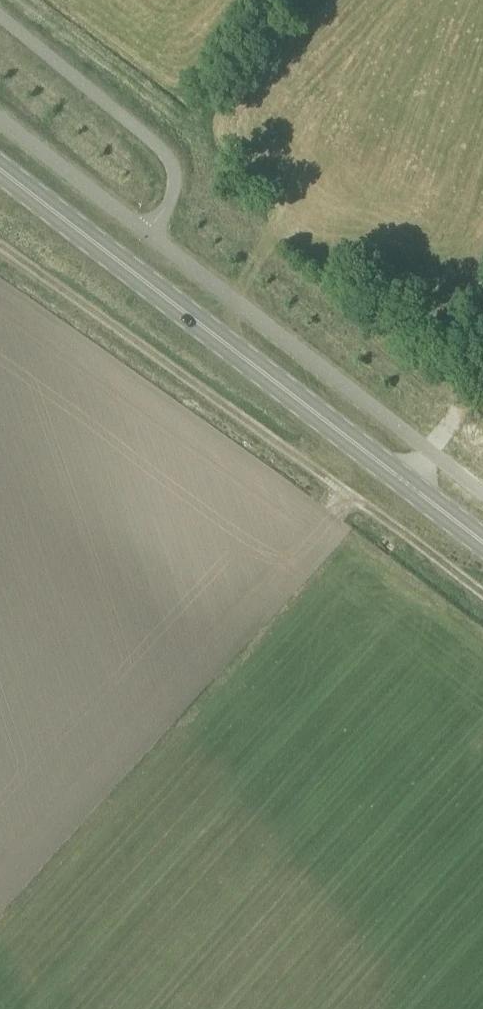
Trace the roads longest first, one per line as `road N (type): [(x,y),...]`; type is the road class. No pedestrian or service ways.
road 1 (secondary): [(482,545),(0,170)]

